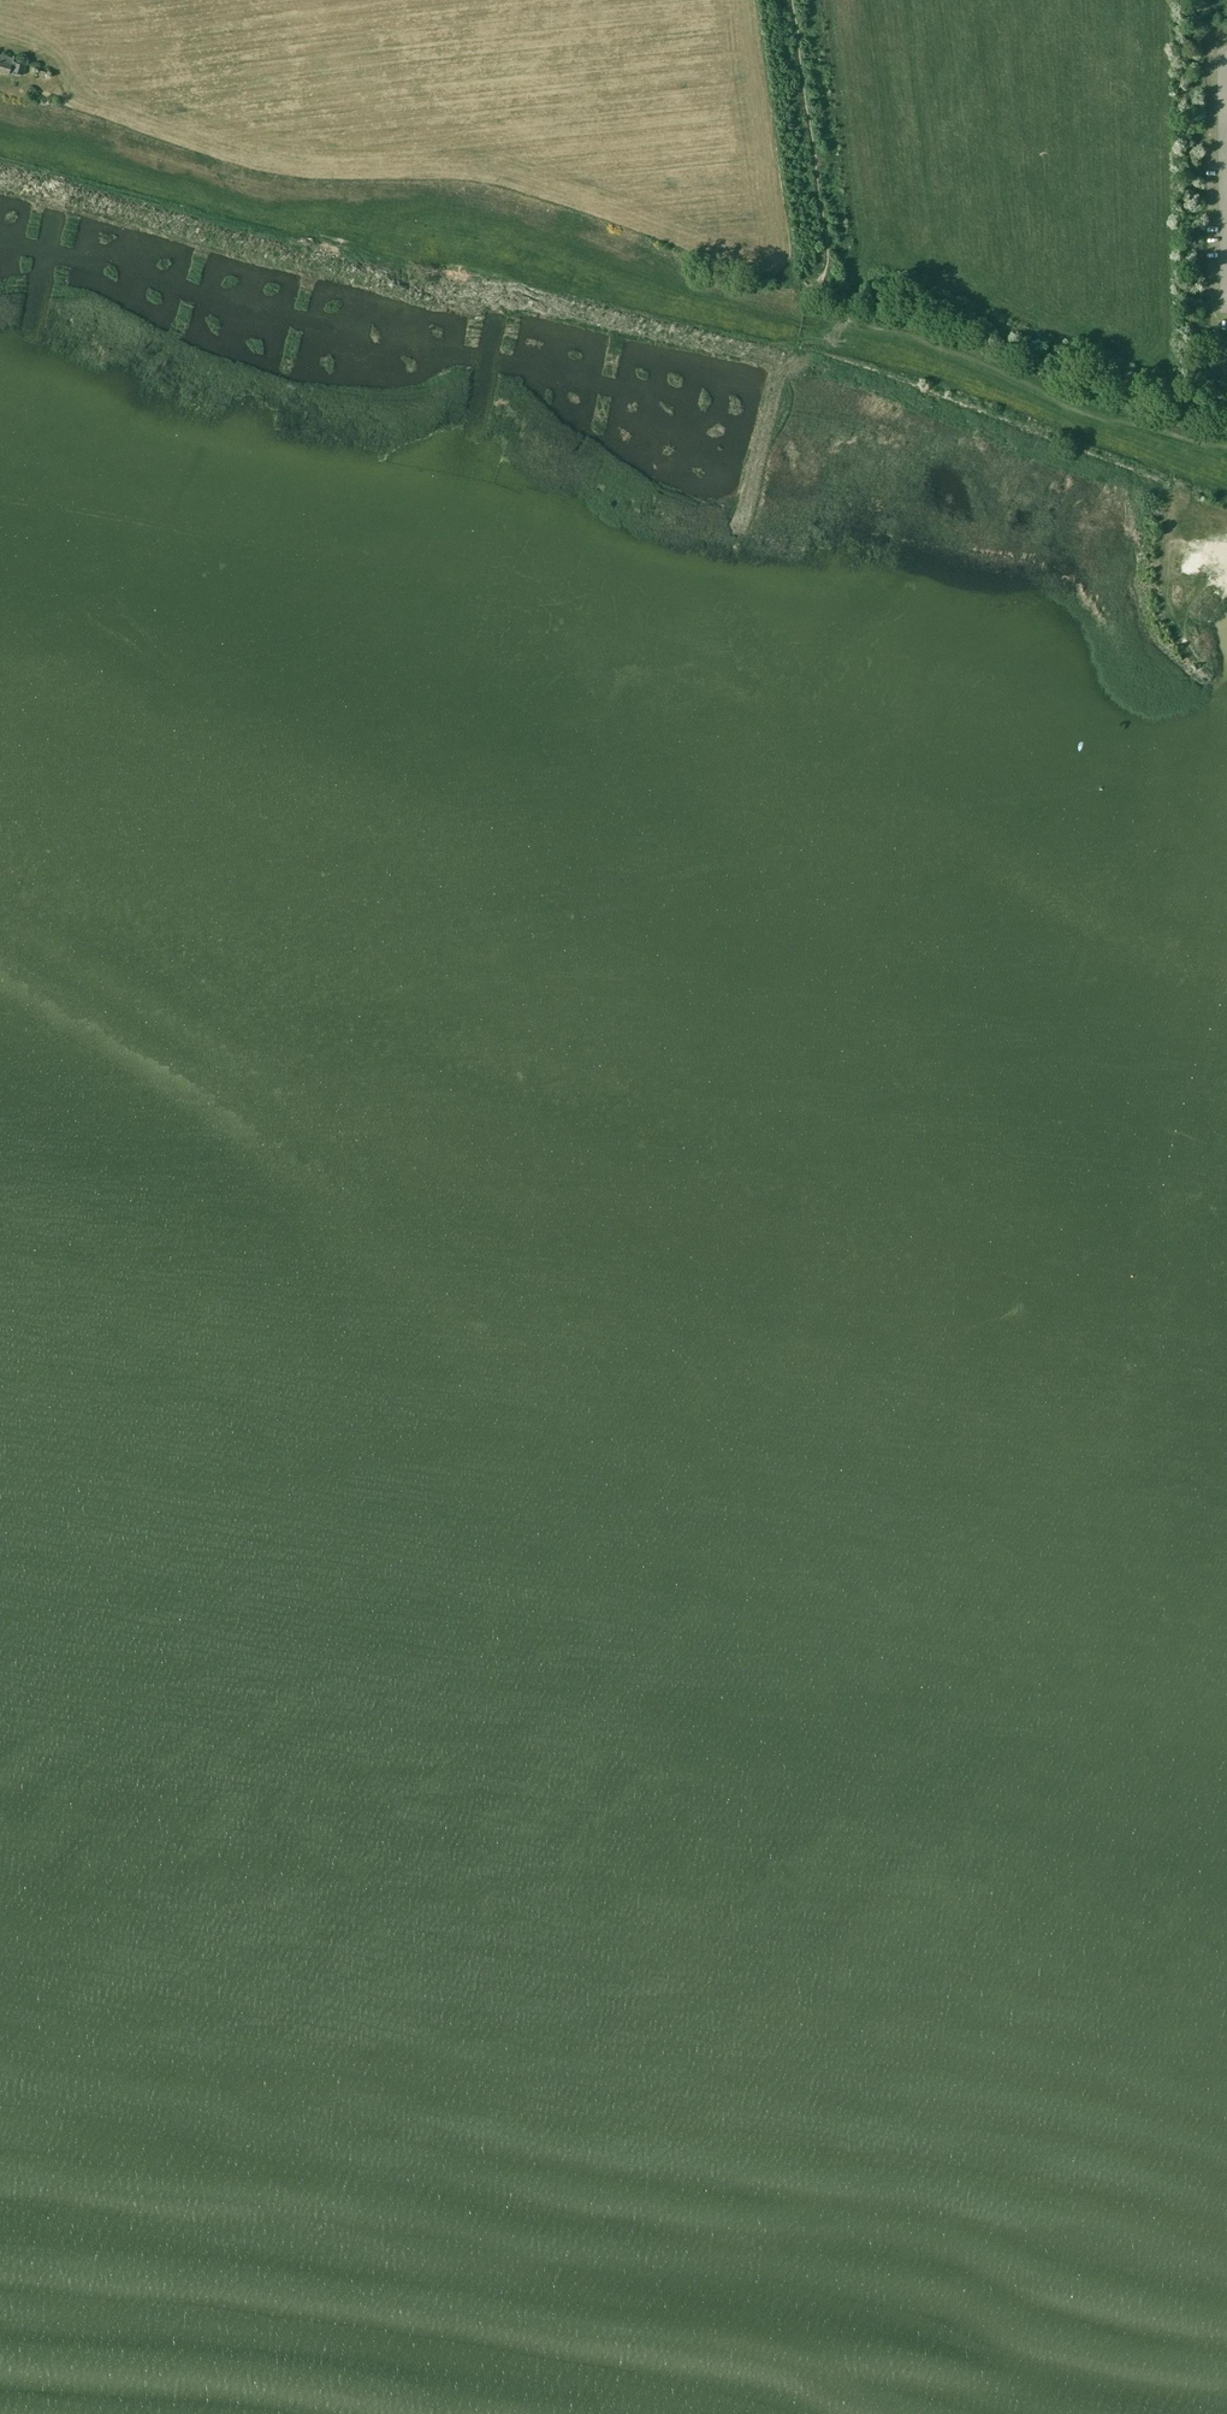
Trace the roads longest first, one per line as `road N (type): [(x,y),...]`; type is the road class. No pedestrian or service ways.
road 1 (track): [(794,323),(841,321),(857,273),(859,228),(828,0)]

